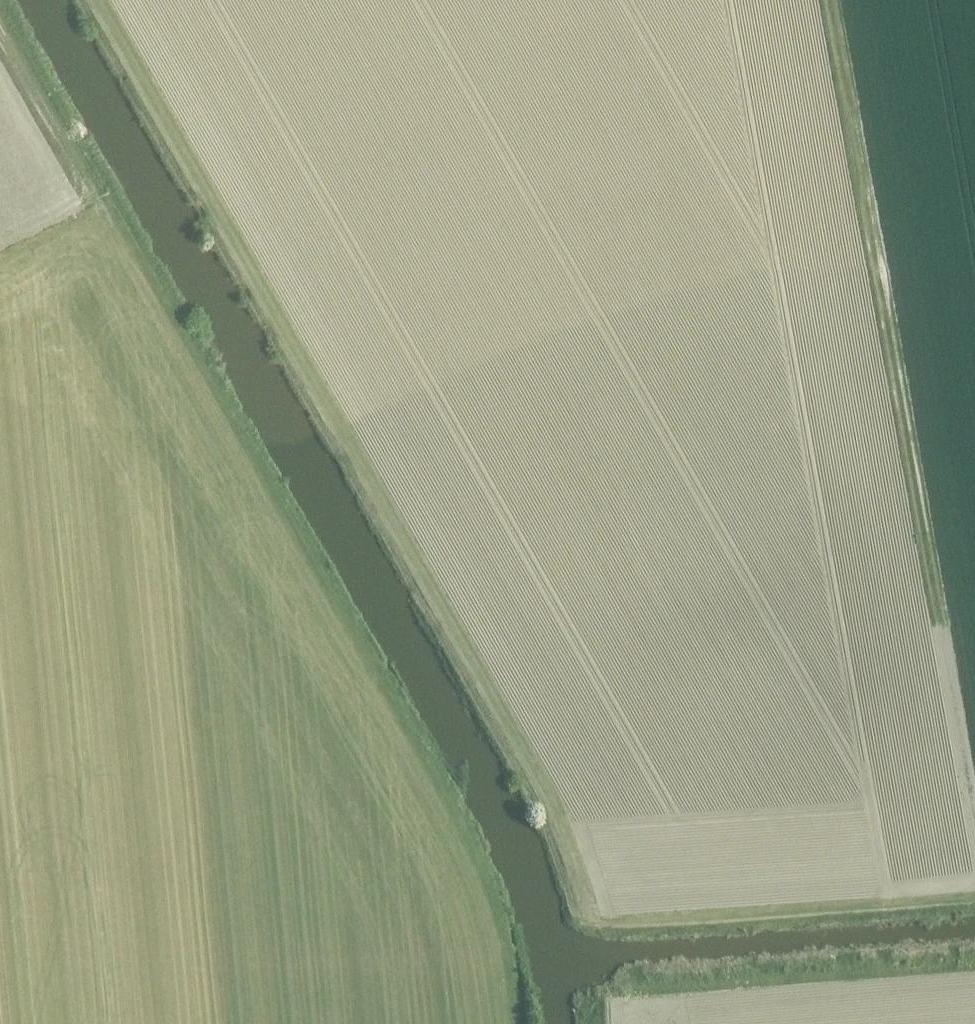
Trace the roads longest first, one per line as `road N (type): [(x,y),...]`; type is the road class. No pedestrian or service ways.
road 1 (track): [(829,0),(938,618)]

